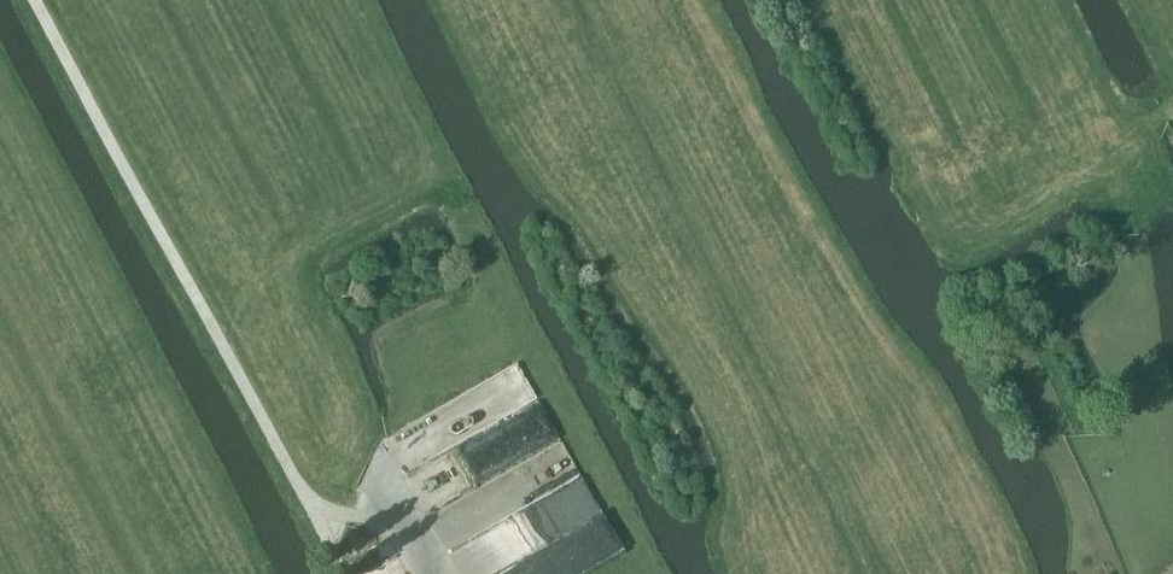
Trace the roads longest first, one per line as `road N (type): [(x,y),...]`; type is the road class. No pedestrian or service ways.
road 1 (track): [(428,573),(394,515),(325,510),(304,496),(36,0)]

